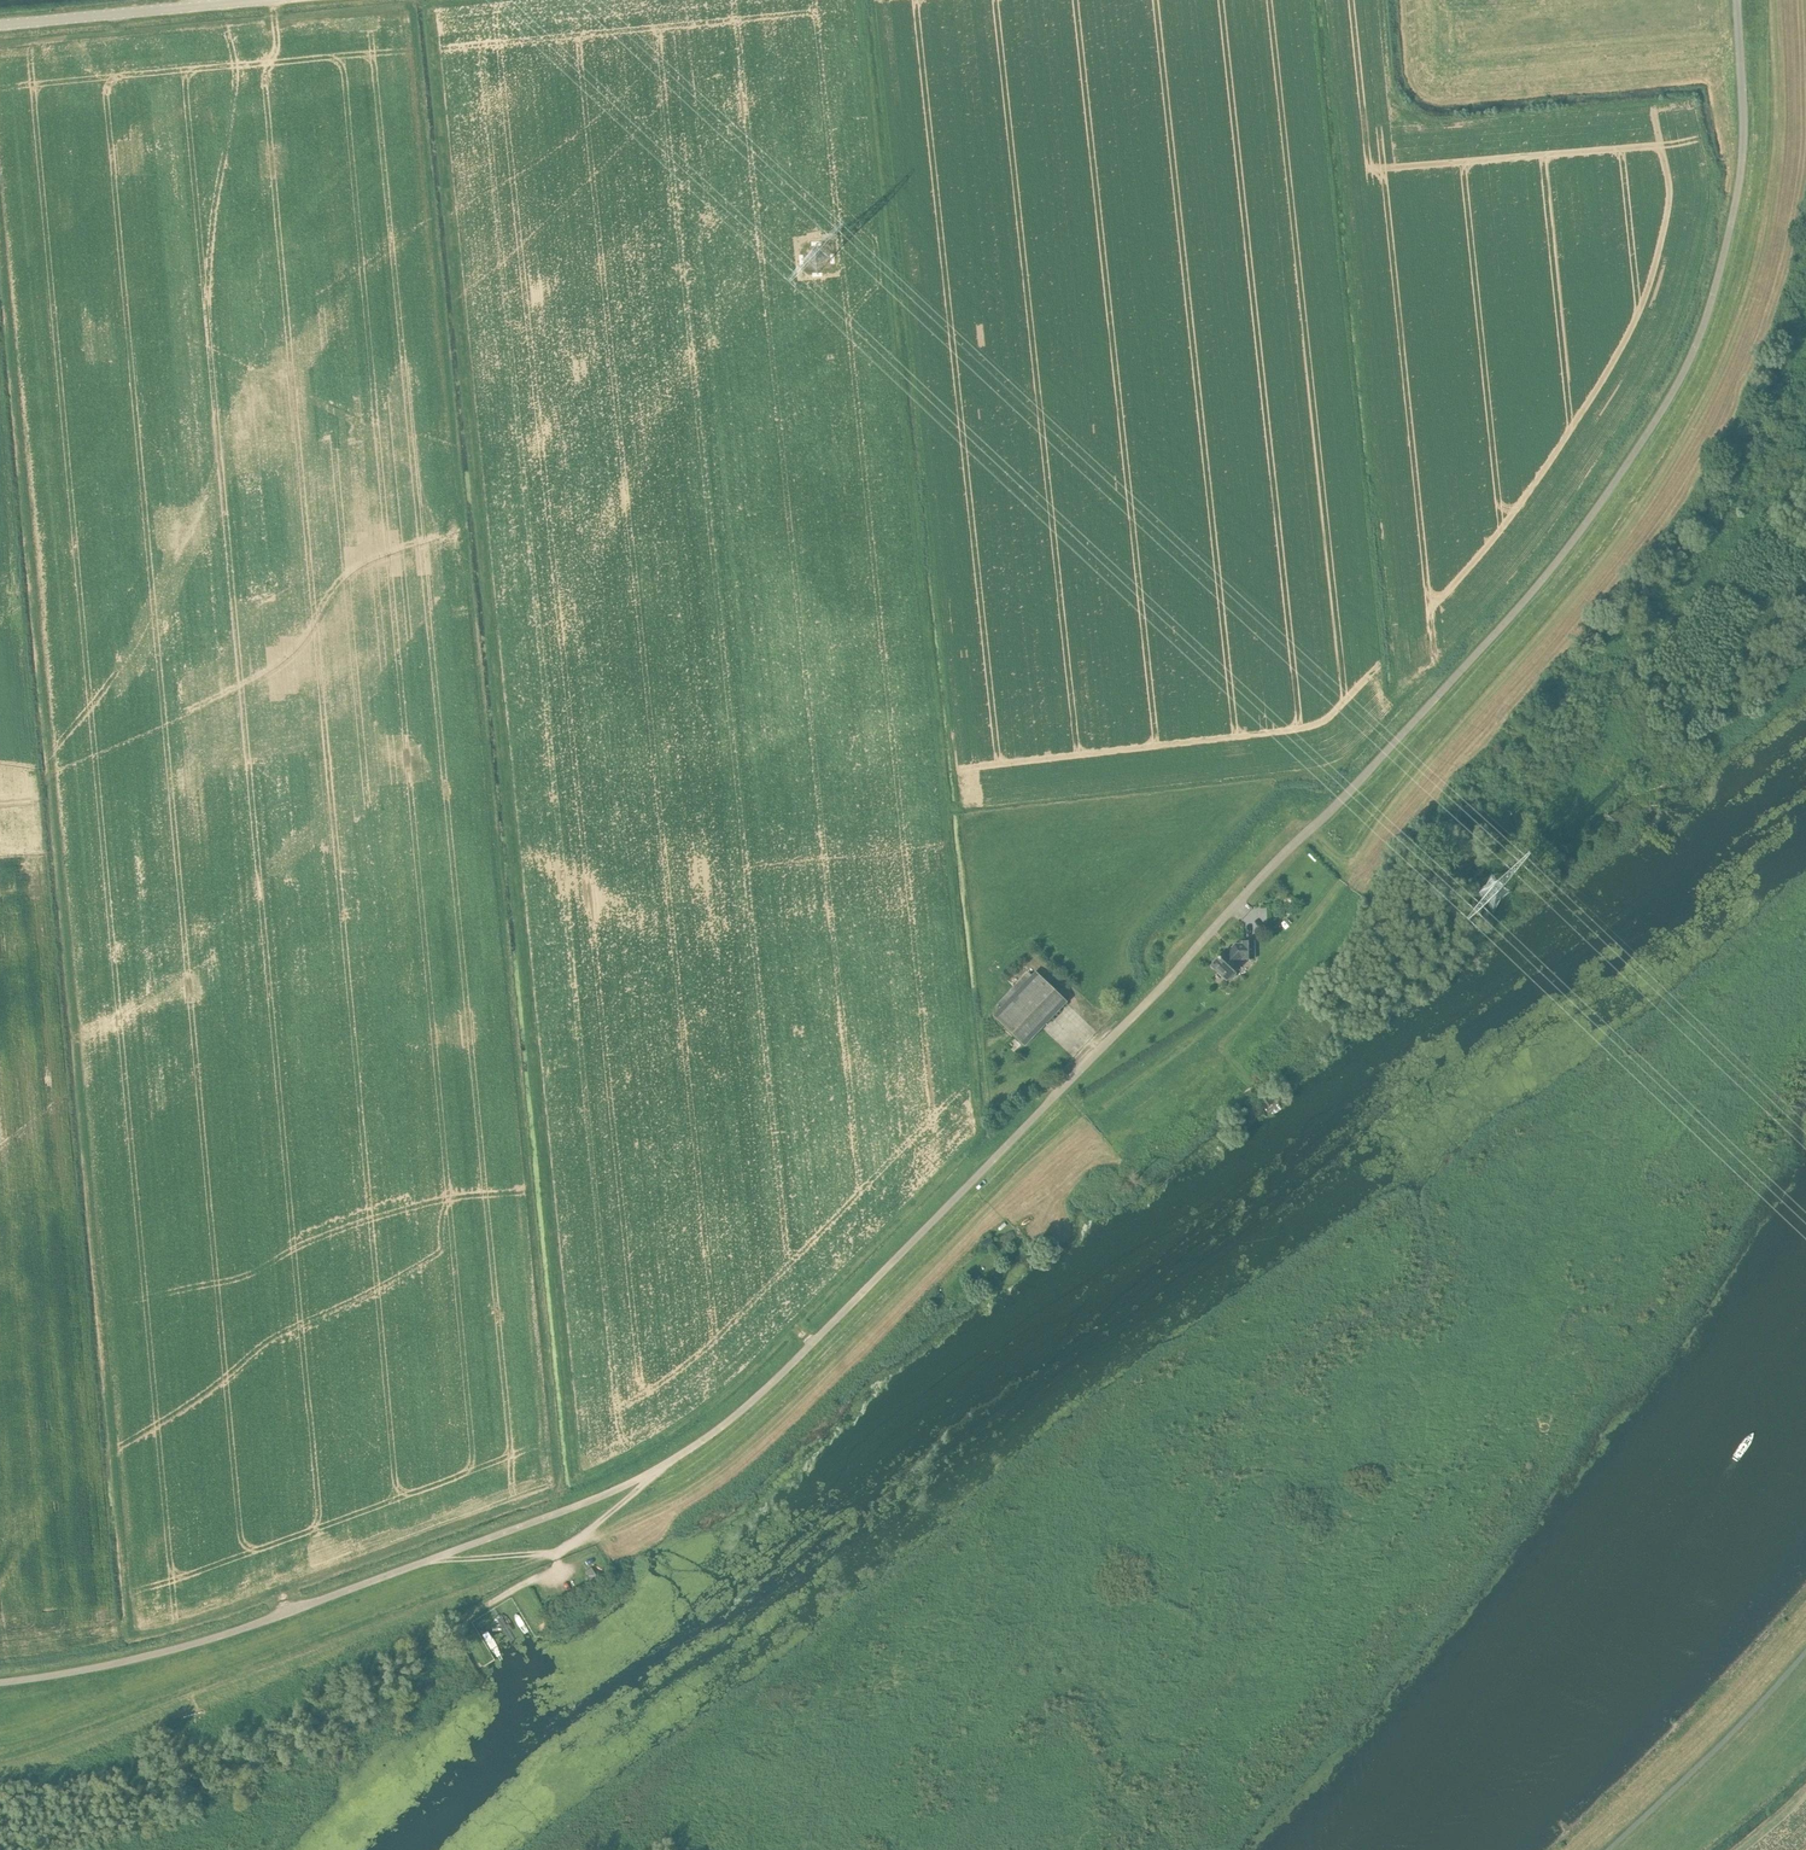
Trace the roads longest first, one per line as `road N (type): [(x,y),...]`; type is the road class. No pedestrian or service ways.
road 1 (track): [(1774,0),(1779,131),(1743,348),(1654,491),(1537,645),(1461,724),(1303,937),(1203,1037),(1009,1187),(717,1479),(563,1555),(0,1754)]
road 2 (unclassified): [(0,1683),(48,1680),(229,1637),(658,1469),(763,1397),(1513,616),(1606,493),(1689,361),(1710,307),(1743,120),(1736,0)]
road 3 (unclassified): [(0,25),(249,0)]
road 4 (track): [(658,1469),(560,1550),(446,1553)]

